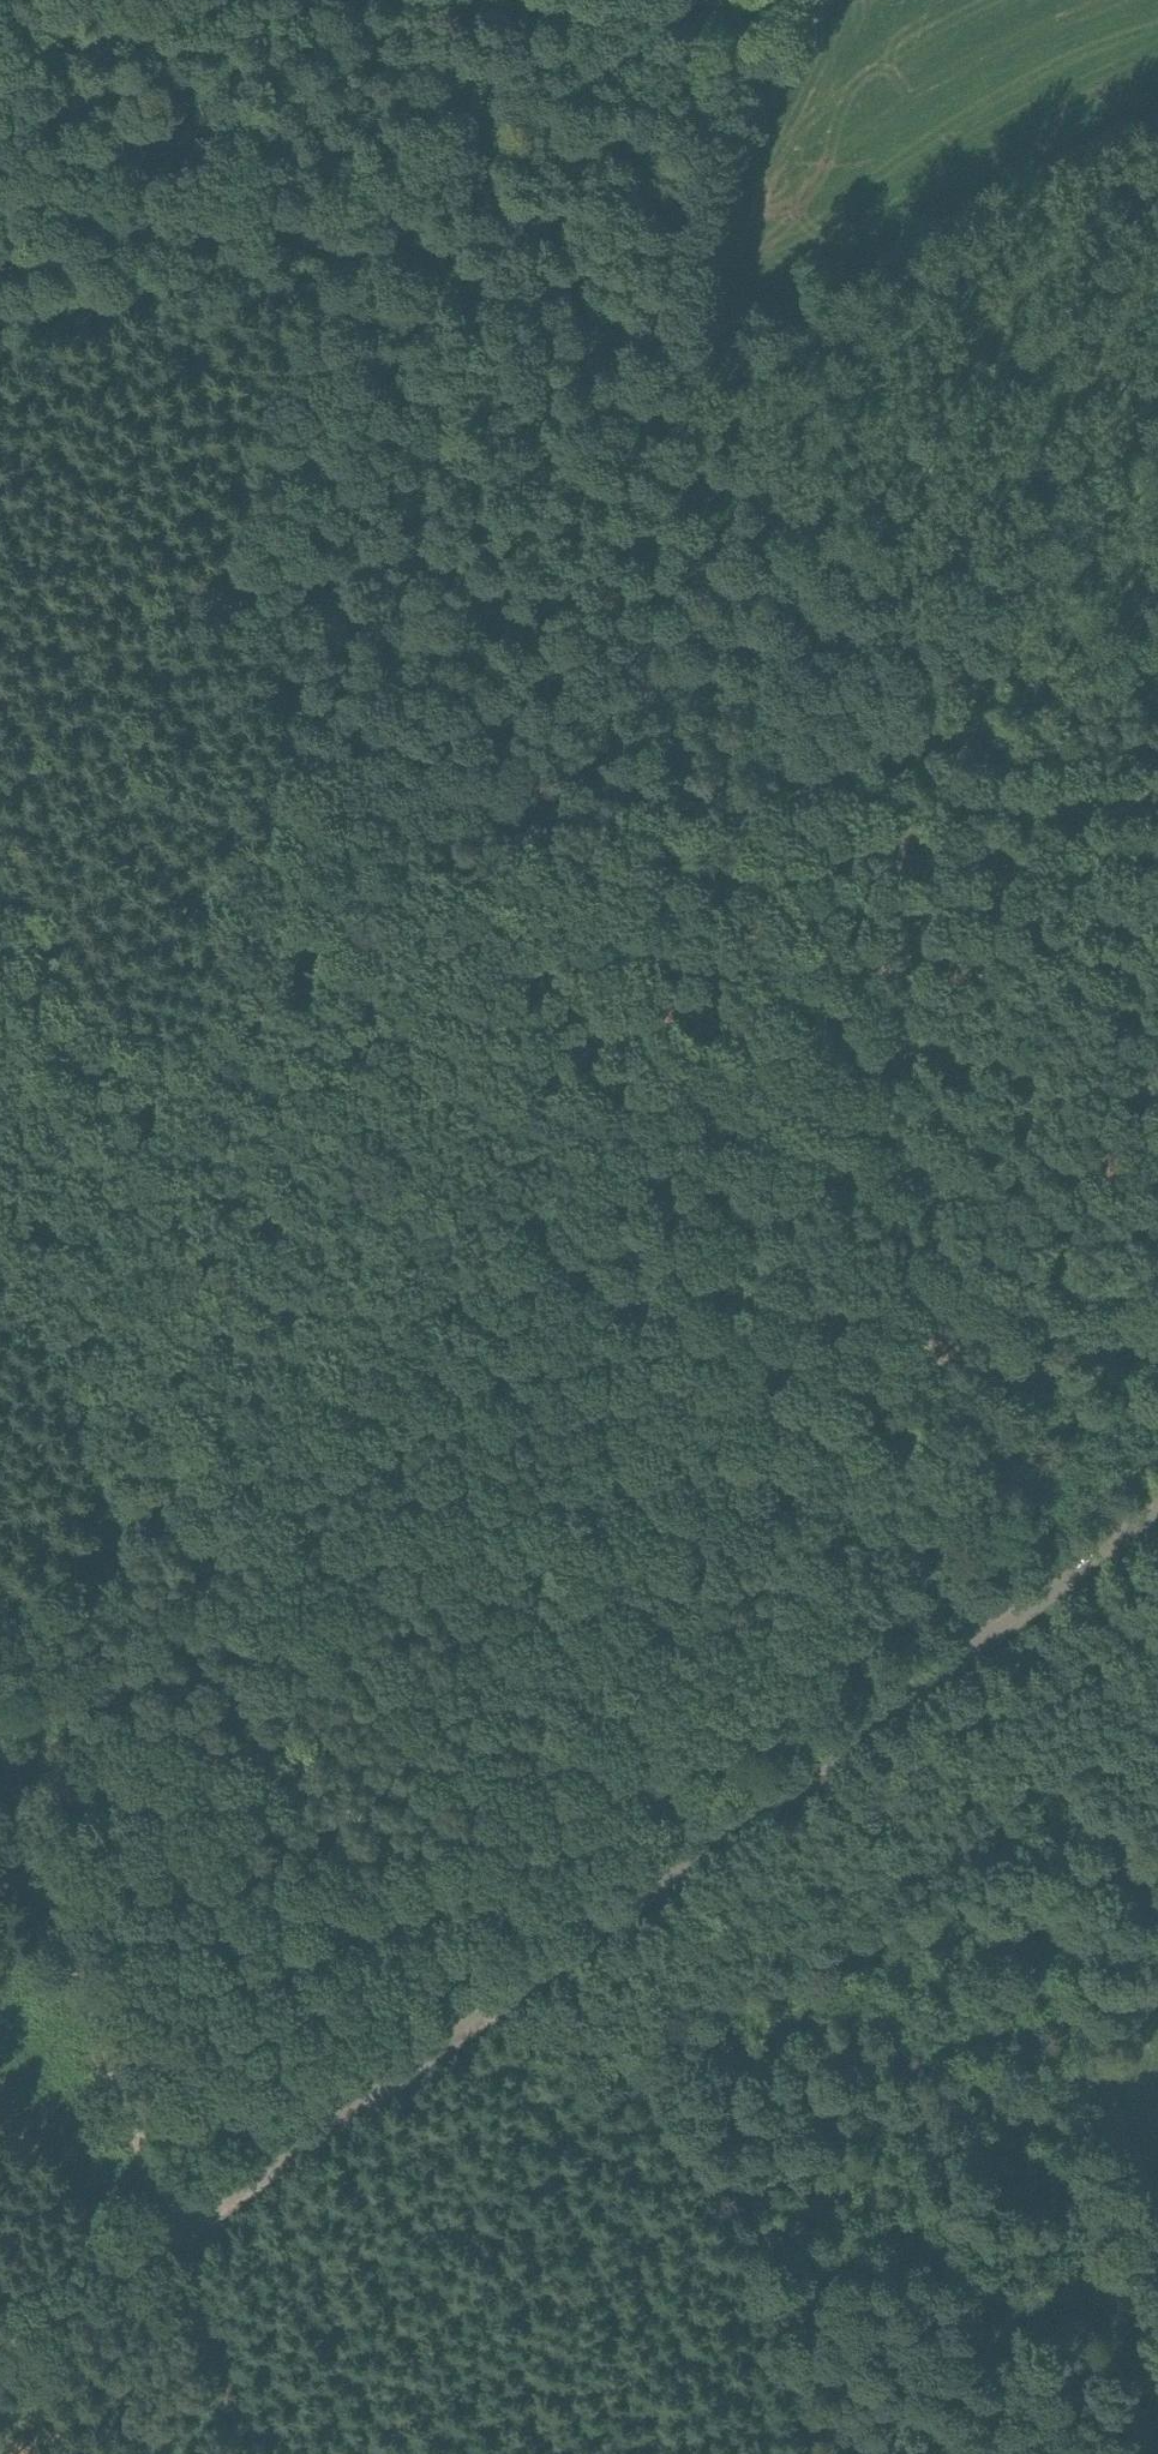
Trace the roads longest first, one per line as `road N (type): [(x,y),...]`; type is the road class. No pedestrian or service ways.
road 1 (tertiary): [(1157,1469),(183,2192),(0,2318)]
road 2 (track): [(0,1693),(41,1792),(147,2118),(183,2192),(222,2342),(294,2453)]

